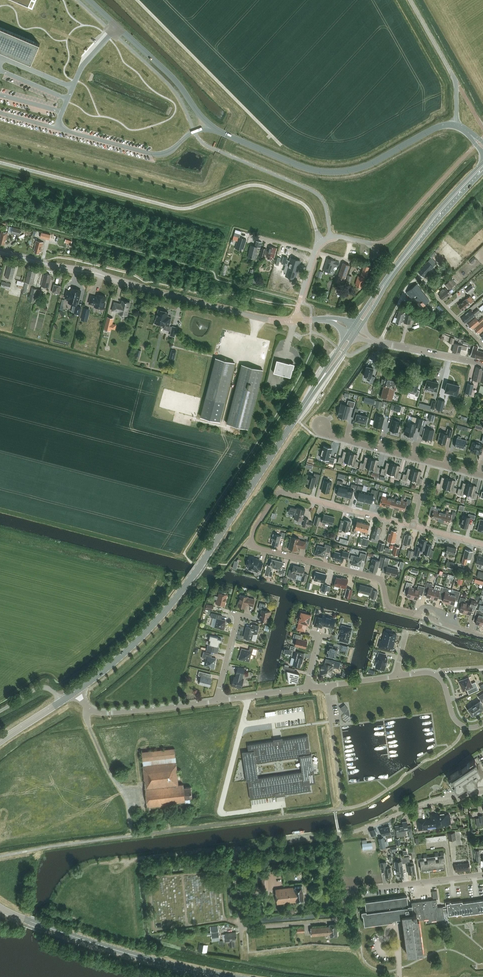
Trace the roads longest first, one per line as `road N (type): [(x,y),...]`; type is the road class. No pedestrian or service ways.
road 1 (secondary): [(74,693),(143,635),(190,579),(354,330)]
road 2 (residential): [(241,850),(236,867),(245,928),(331,922),(351,891),(482,875)]
road 3 (tertiary): [(294,321),(0,252)]
road 4 (residential): [(482,636),(391,608),(377,579),(251,543)]
road 5 (residential): [(241,850),(352,832),(430,801),(482,792)]
road 6 (unclassified): [(226,135),(332,172),(366,166),(456,125)]
road 7 (secondary): [(232,976),(117,950),(0,907)]
road 8 (unclassified): [(343,808),(137,836)]
road 9 (secondary): [(354,330),(418,239),(482,167)]
road 10 (residential): [(413,527),(279,491),(251,543)]
road 11 (residential): [(218,700),(102,713),(74,693)]
road 12 (unclassified): [(294,321),(320,243),(339,237),(381,243)]
road 13 (unclassified): [(456,125),(457,84),(410,0)]
road 14 (tertiary): [(482,364),(354,330)]
road 15 (residential): [(326,686),(343,808)]

